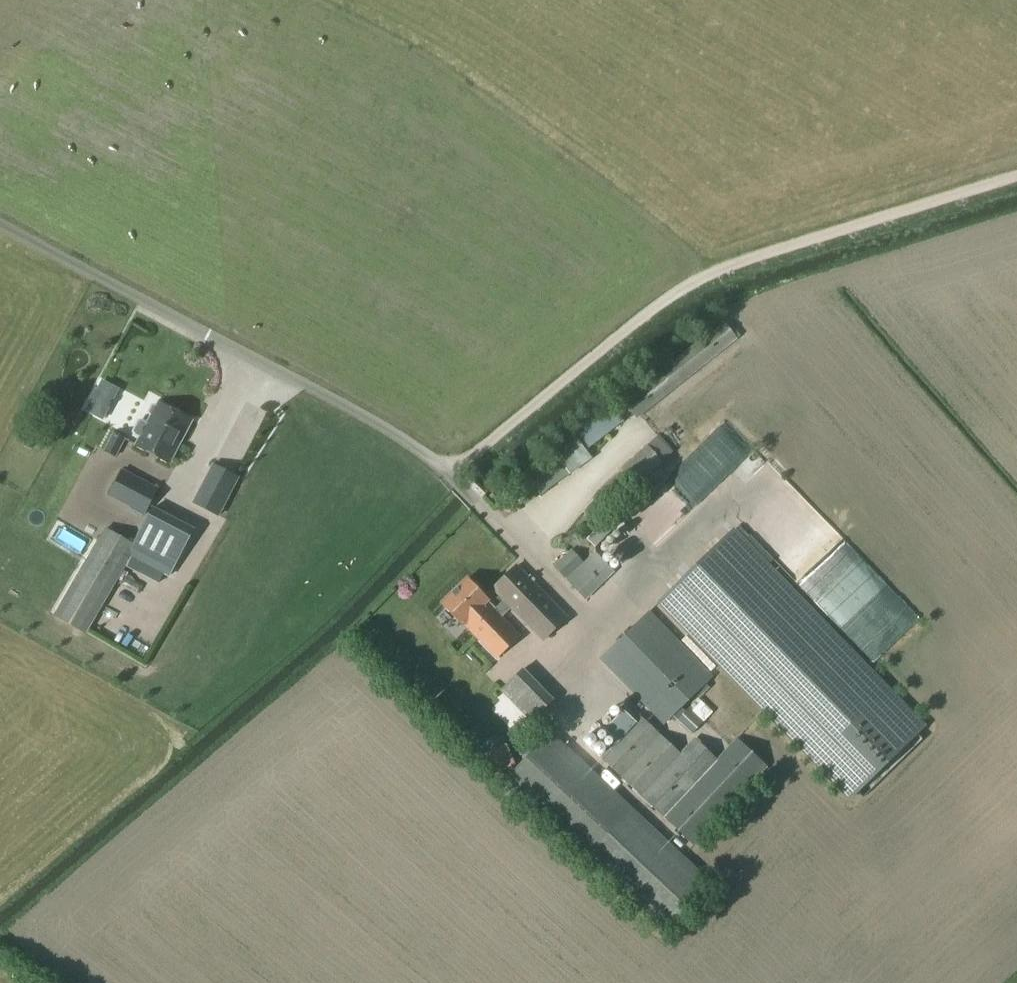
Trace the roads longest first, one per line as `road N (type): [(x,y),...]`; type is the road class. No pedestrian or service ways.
road 1 (unclassified): [(0,224),(392,431),(446,469),(484,449),(684,287),(1016,179)]
road 2 (track): [(594,634),(446,469)]

